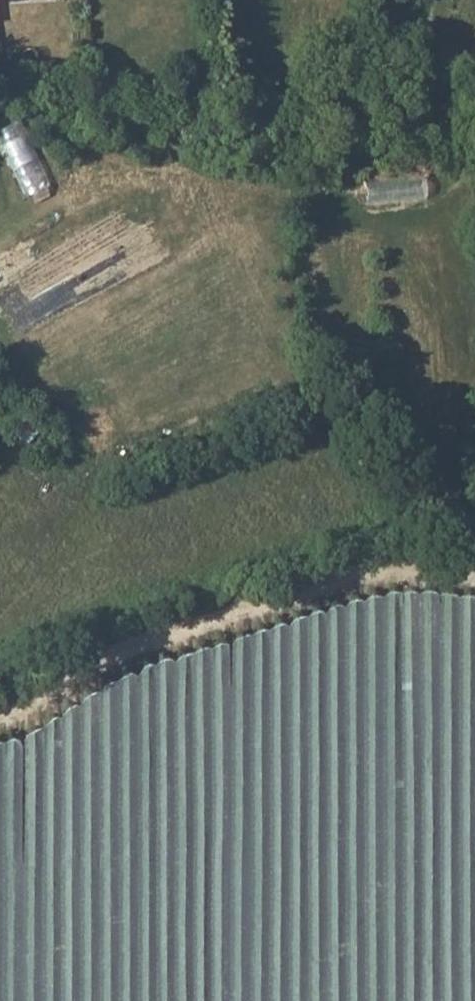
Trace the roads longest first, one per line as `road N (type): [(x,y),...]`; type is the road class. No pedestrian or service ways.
road 1 (track): [(0,712),(112,664),(415,568),(474,575)]

